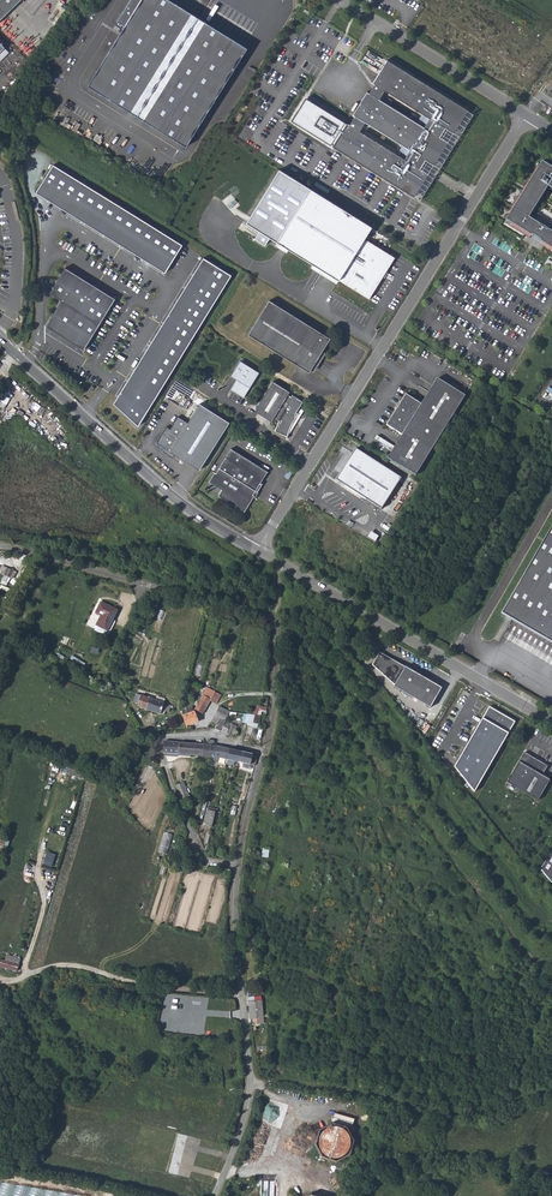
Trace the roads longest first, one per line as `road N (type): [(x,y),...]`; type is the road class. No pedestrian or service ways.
road 1 (unclassified): [(527,117),(258,551)]
road 2 (tertiary): [(258,551),(551,722)]
road 3 (unclassified): [(238,866),(234,927),(249,1101),(216,1195)]
road 4 (tertiary): [(0,342),(163,490),(258,551)]
road 5 (track): [(250,1081),(478,1117),(528,1094)]
road 6 (unclassified): [(272,620),(0,545)]
road 7 (residential): [(238,866),(200,853),(154,740),(211,737),(265,754)]
road 8 (track): [(242,997),(158,989),(78,968),(0,983)]
road 9 (unclassified): [(527,117),(341,0)]
road 10 (unclassified): [(272,620),(275,713),(265,754)]

